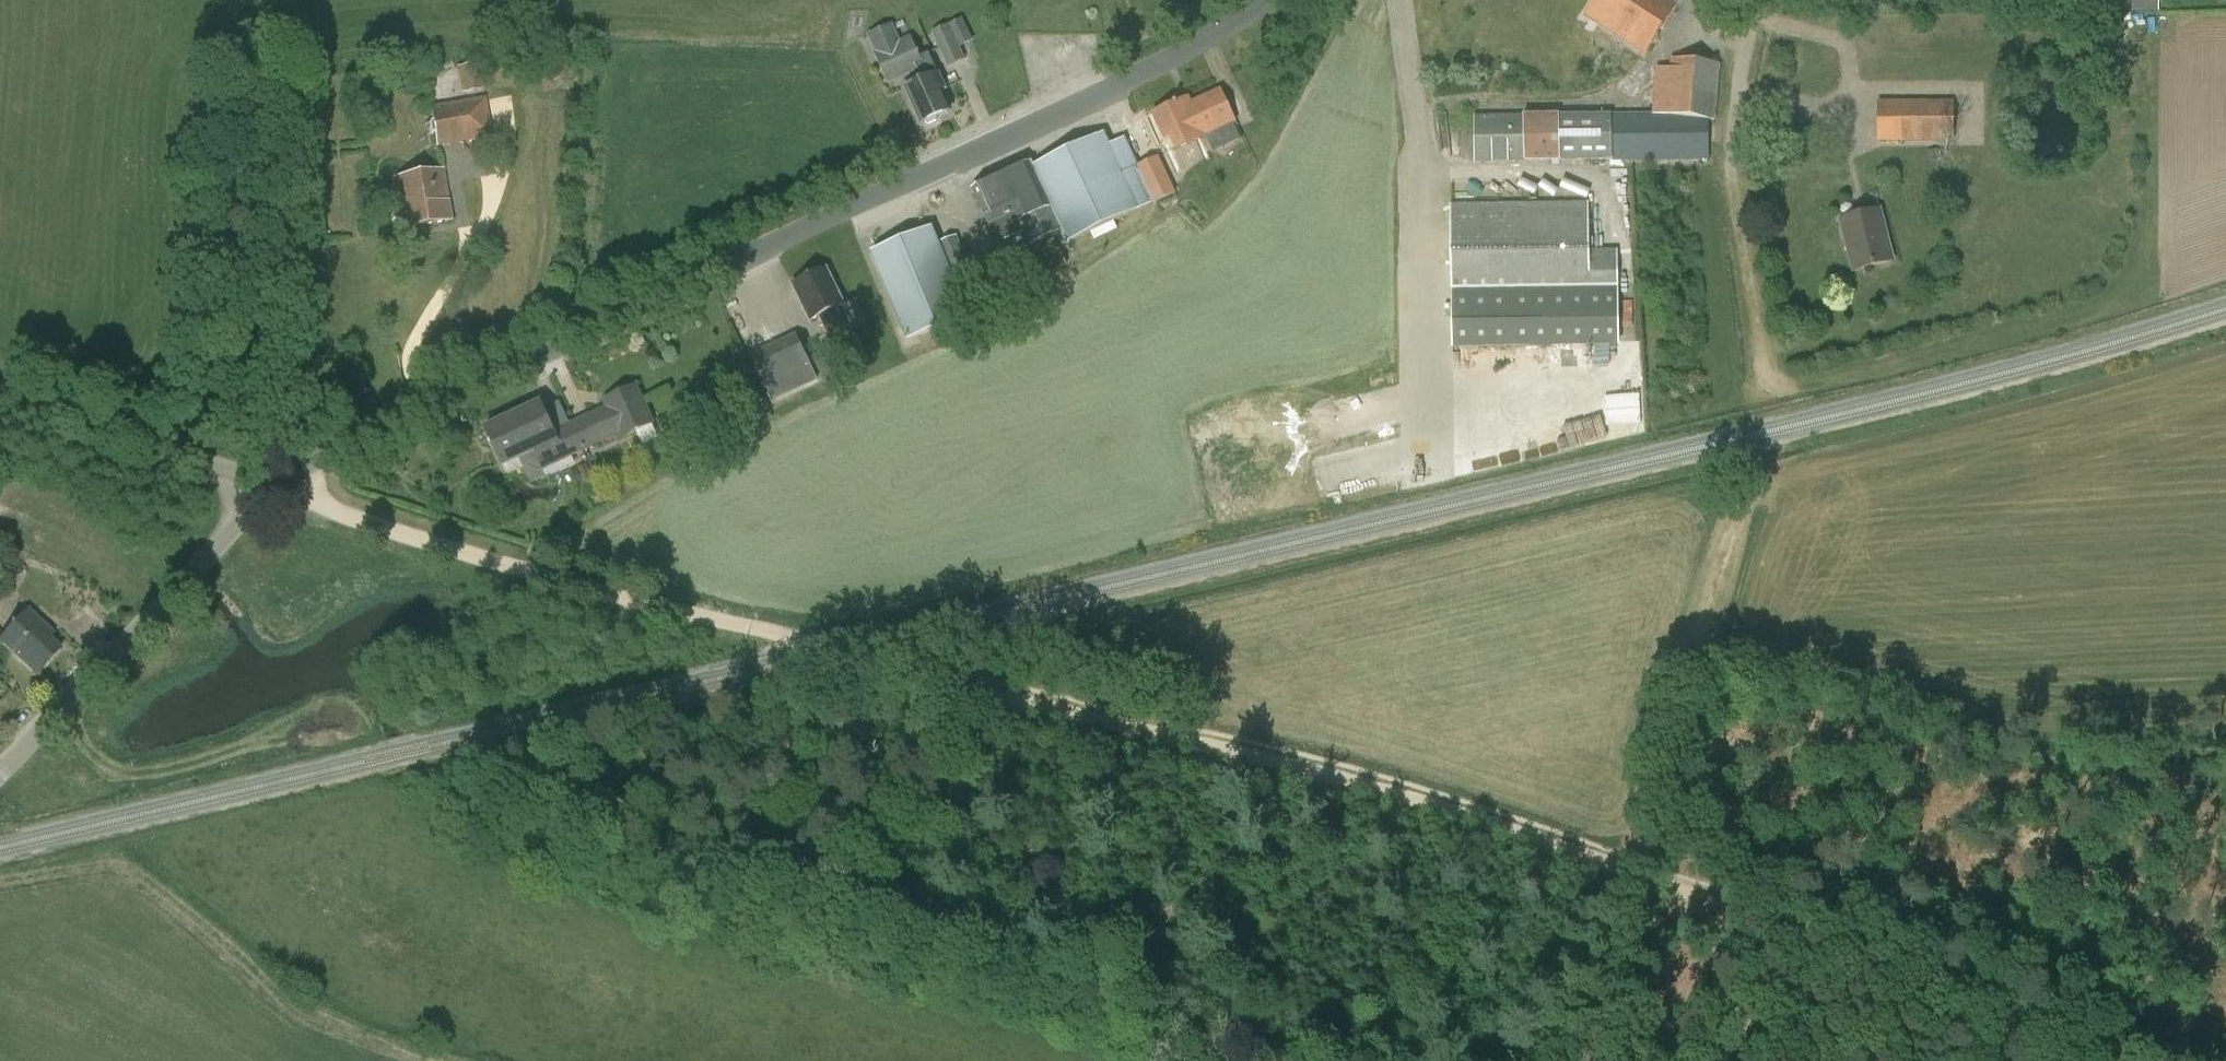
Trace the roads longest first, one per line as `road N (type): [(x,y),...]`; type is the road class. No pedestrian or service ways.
road 1 (track): [(2077,1060),(1874,961),(1518,834),(1278,764),(905,672)]
road 2 (unclassified): [(274,489),(621,313),(1009,140),(1282,0)]
road 3 (track): [(905,672),(476,561),(274,489)]
road 4 (track): [(1634,859),(1704,603),(1762,449)]
road 5 (unclassified): [(0,777),(274,489)]
road 6 (unclassified): [(274,489),(0,391)]
road 7 (track): [(1769,418),(1731,180)]
road 8 (unclassified): [(1731,180),(1756,0)]
road 9 (track): [(1598,1060),(1636,883)]
road 10 (track): [(1607,1036),(1696,895)]

